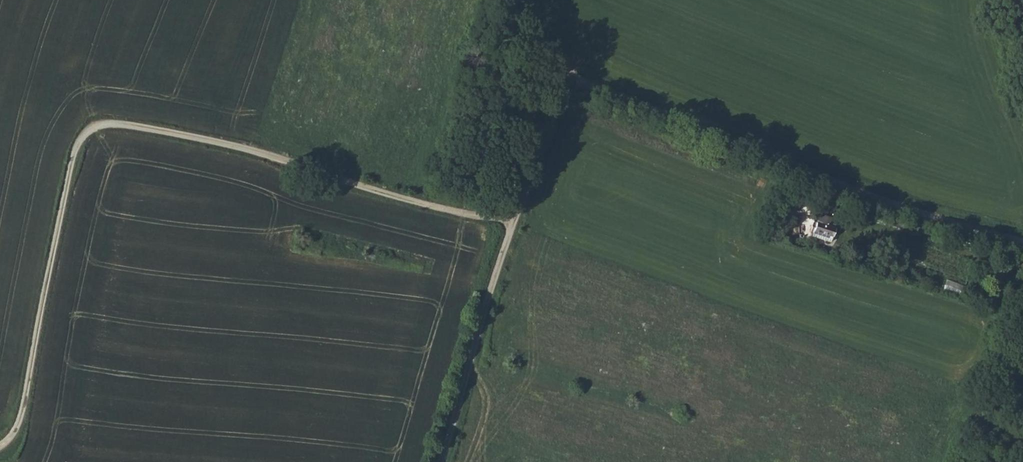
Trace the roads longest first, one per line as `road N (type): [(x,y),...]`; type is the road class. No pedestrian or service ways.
road 1 (track): [(516,222),(435,209),(228,147),(123,125),(98,129),(76,158),(21,423),(0,446)]
road 2 (track): [(444,461),(520,206),(569,76),(517,0)]
road 3 (unclassified): [(1022,242),(898,207),(569,76)]

